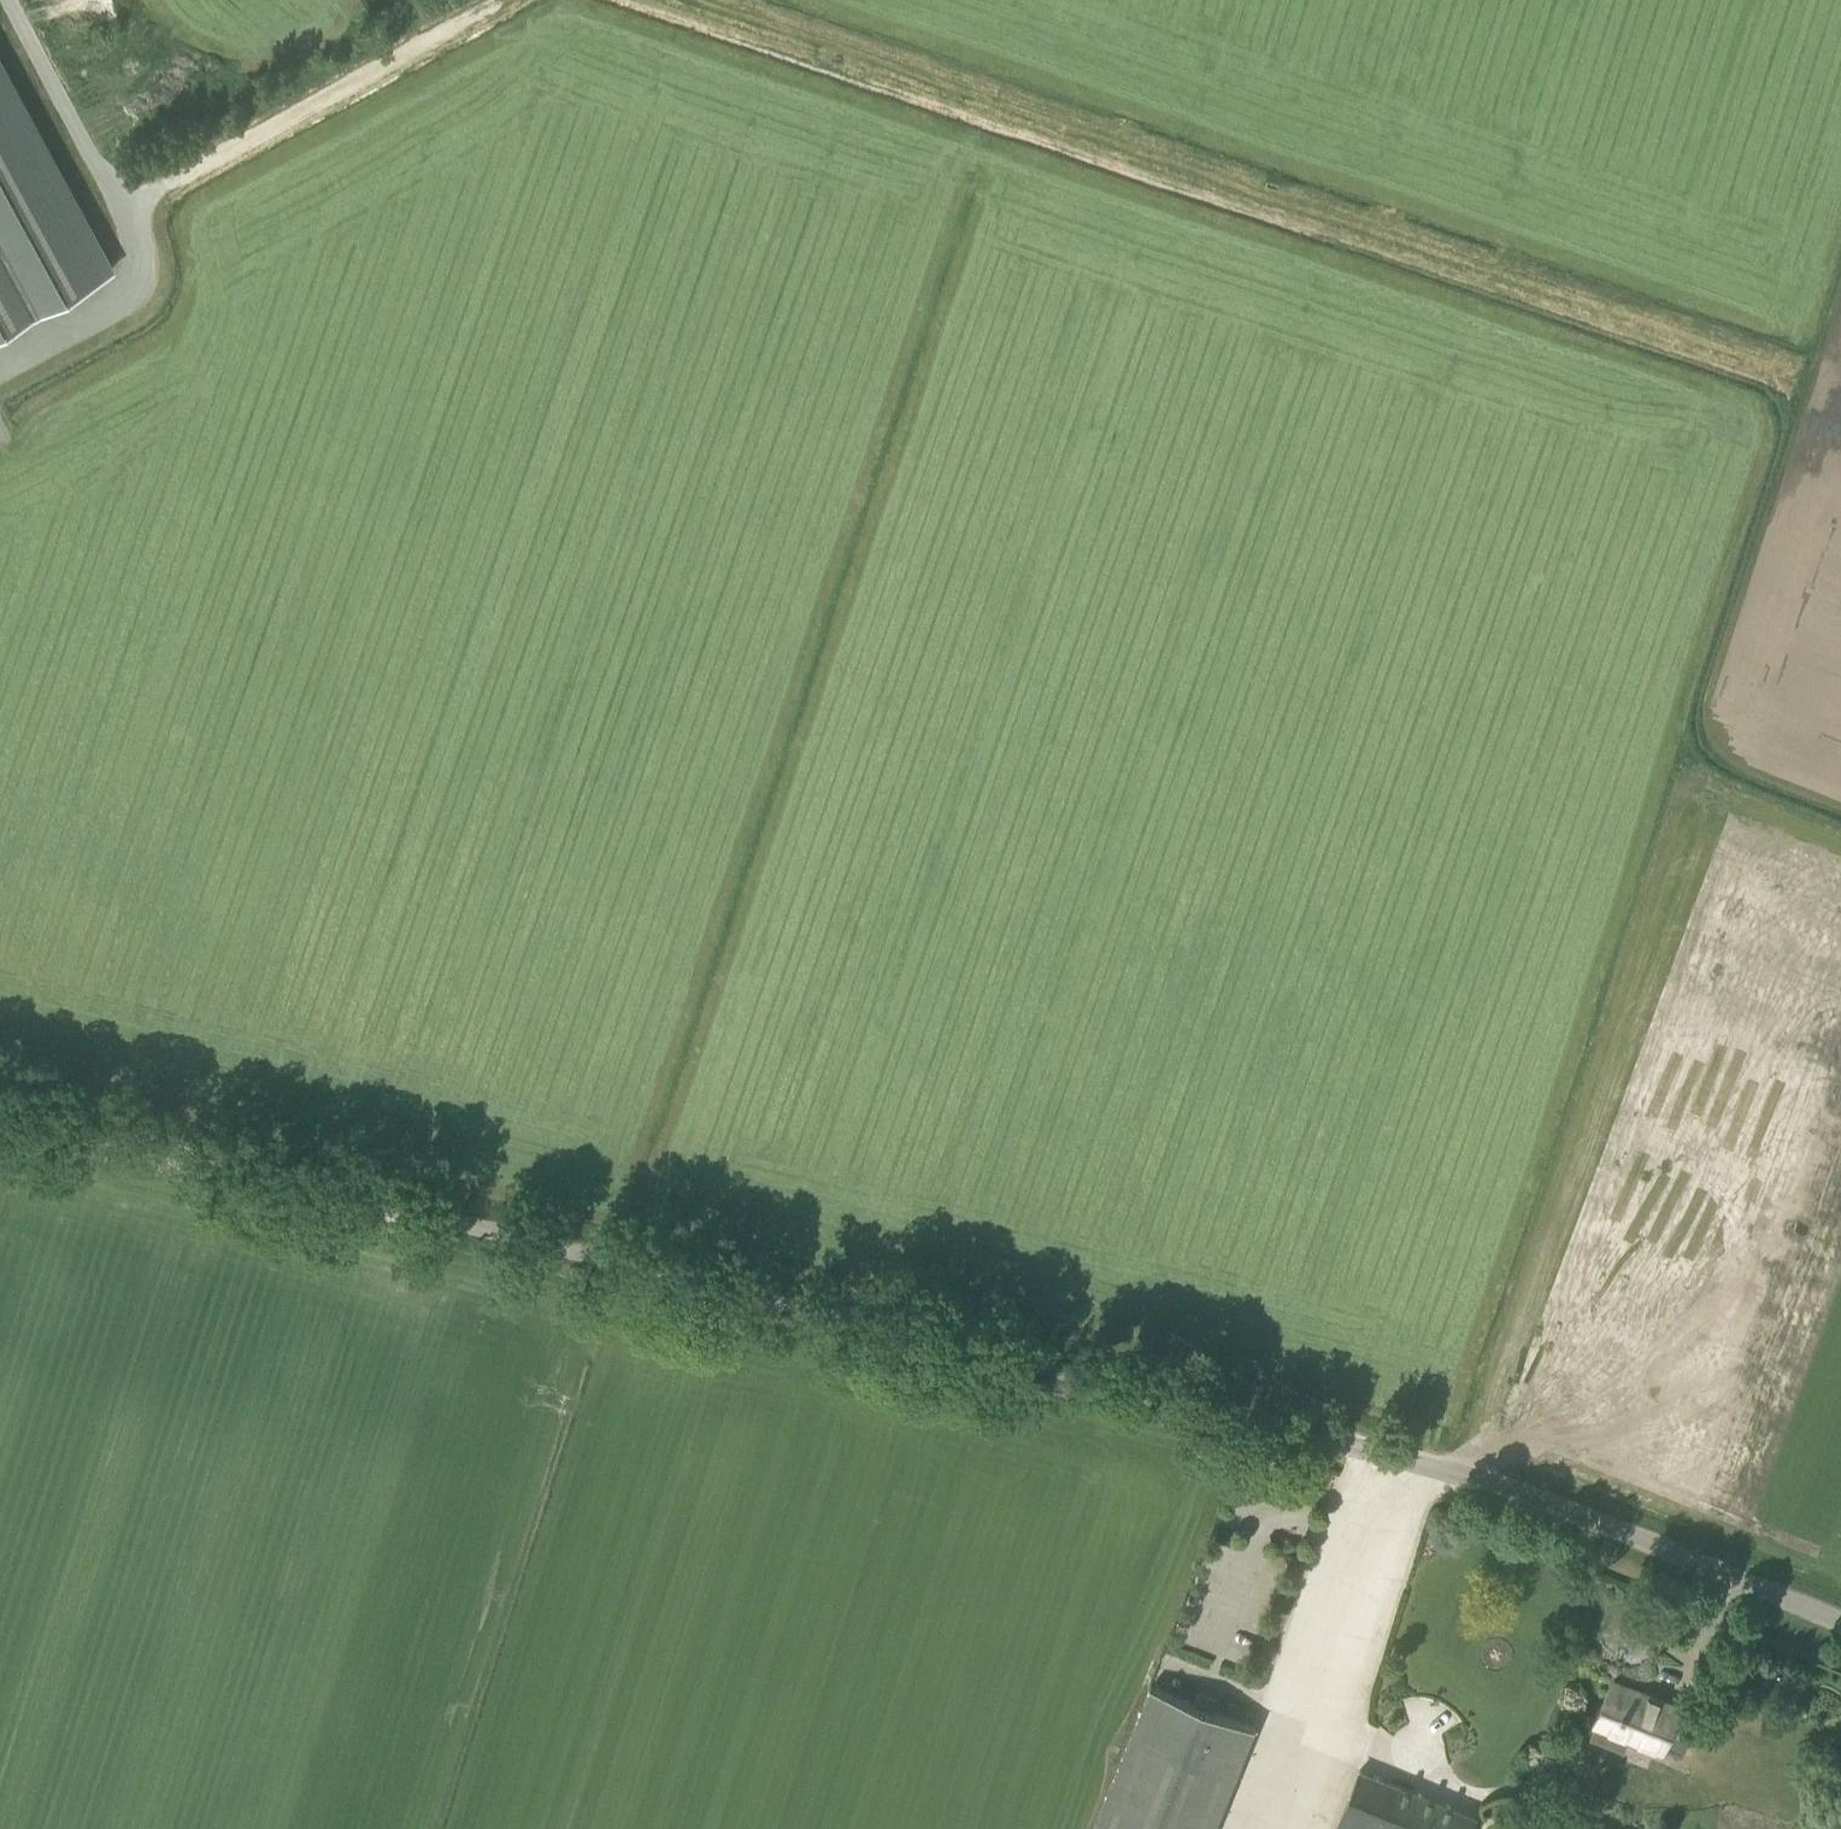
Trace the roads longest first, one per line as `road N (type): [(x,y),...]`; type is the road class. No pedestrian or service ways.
road 1 (unclassified): [(1840,1611),(1410,1450),(0,1109)]

